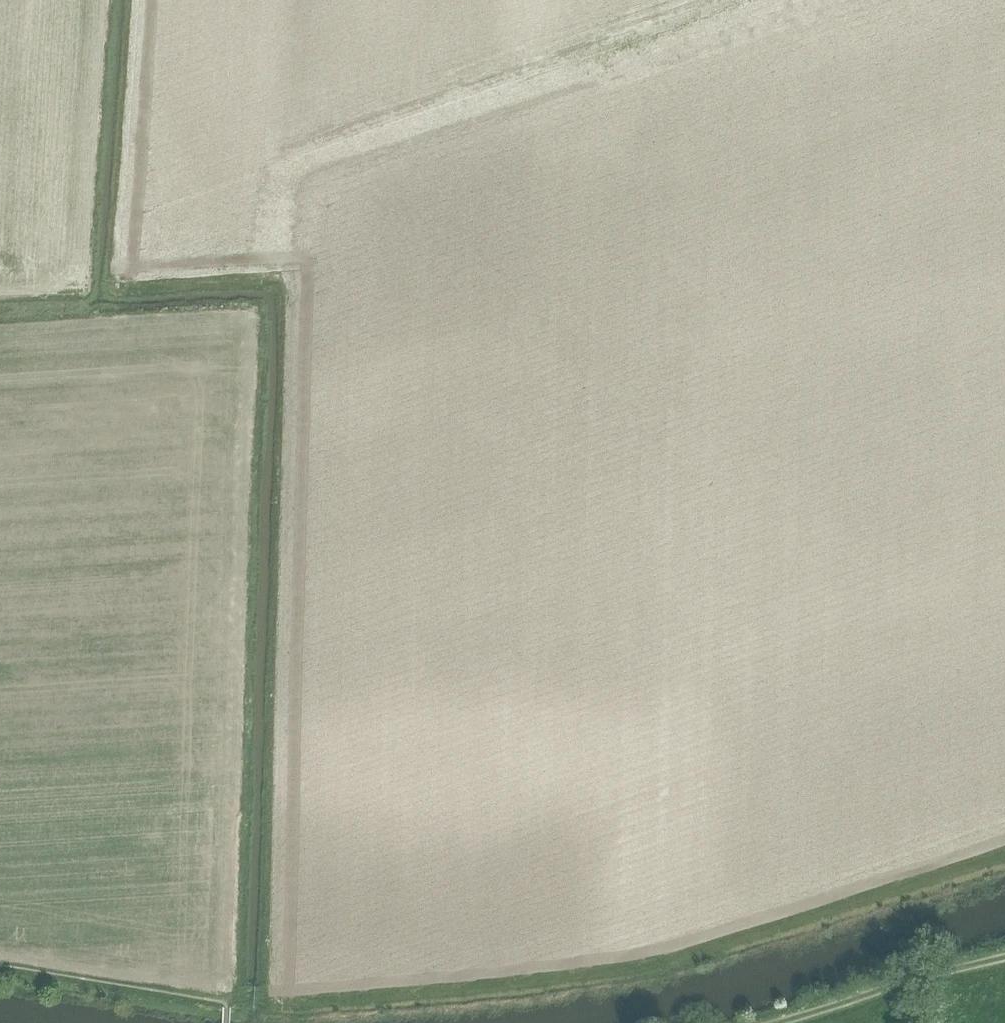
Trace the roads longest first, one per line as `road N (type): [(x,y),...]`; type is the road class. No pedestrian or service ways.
road 1 (unclassified): [(1004,956),(774,1022)]

